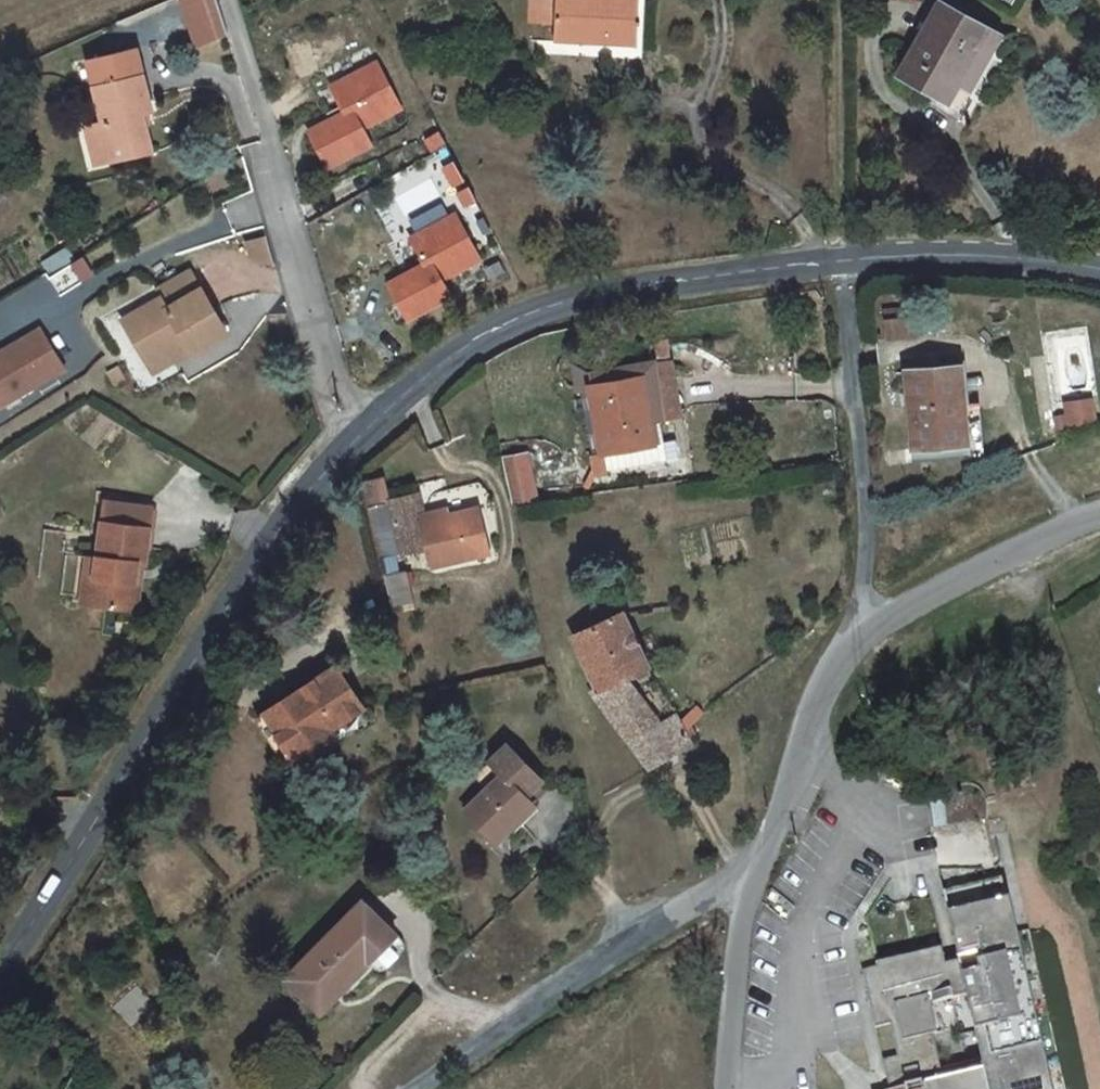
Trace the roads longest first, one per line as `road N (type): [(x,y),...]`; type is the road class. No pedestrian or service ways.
road 1 (tertiary): [(843,259),(573,297),(496,327),(436,366),(311,489),(0,969)]
road 2 (unclassified): [(409,1088),(710,891),(755,871)]
road 3 (unclassified): [(843,259),(865,549),(860,635)]
road 4 (unclassified): [(860,635),(935,588),(1099,514)]
road 5 (unclassified): [(755,871),(811,708),(829,669),(860,635)]
road 6 (tertiary): [(1099,266),(973,254),(843,259)]
road 7 (unclassified): [(724,1088),(740,929),(755,871)]

